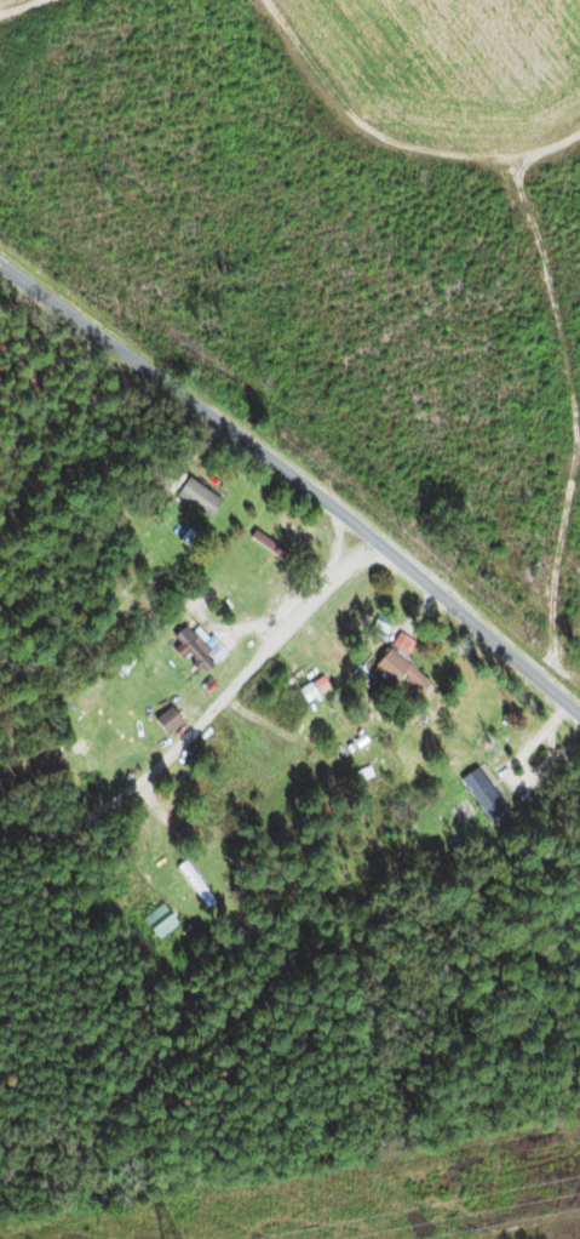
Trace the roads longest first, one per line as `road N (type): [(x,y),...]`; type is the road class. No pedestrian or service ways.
road 1 (residential): [(579,729),(200,407)]
road 2 (residential): [(200,407),(0,263)]

